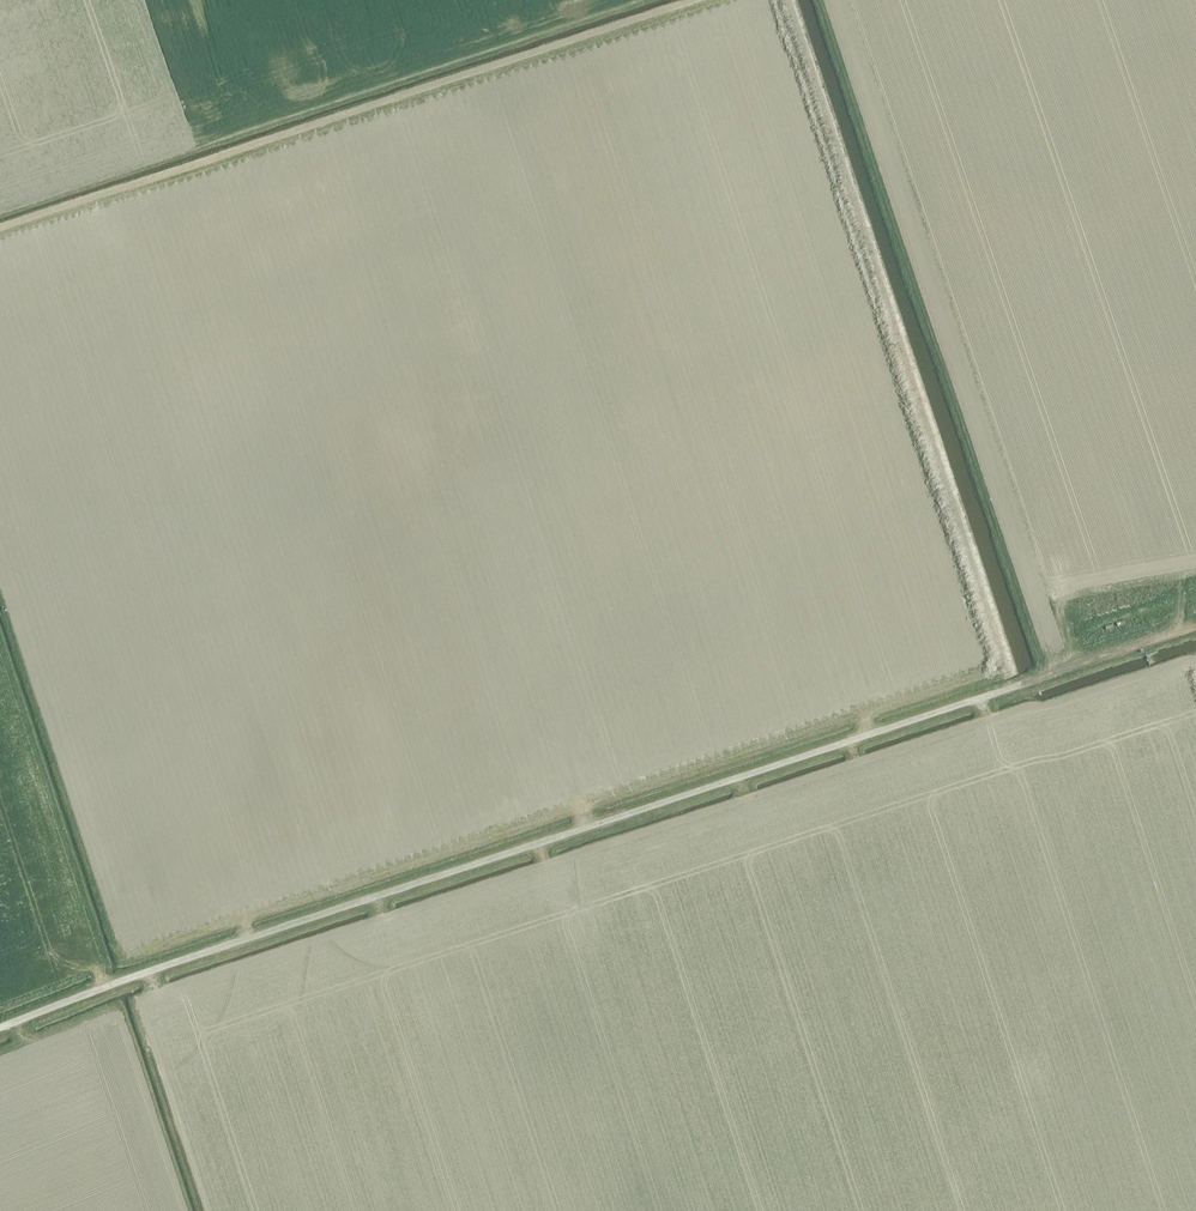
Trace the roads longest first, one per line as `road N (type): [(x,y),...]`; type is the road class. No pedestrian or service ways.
road 1 (unclassified): [(0,1029),(121,982),(1030,683)]
road 2 (track): [(821,0),(1051,676)]
road 3 (track): [(1051,676),(1189,630)]

